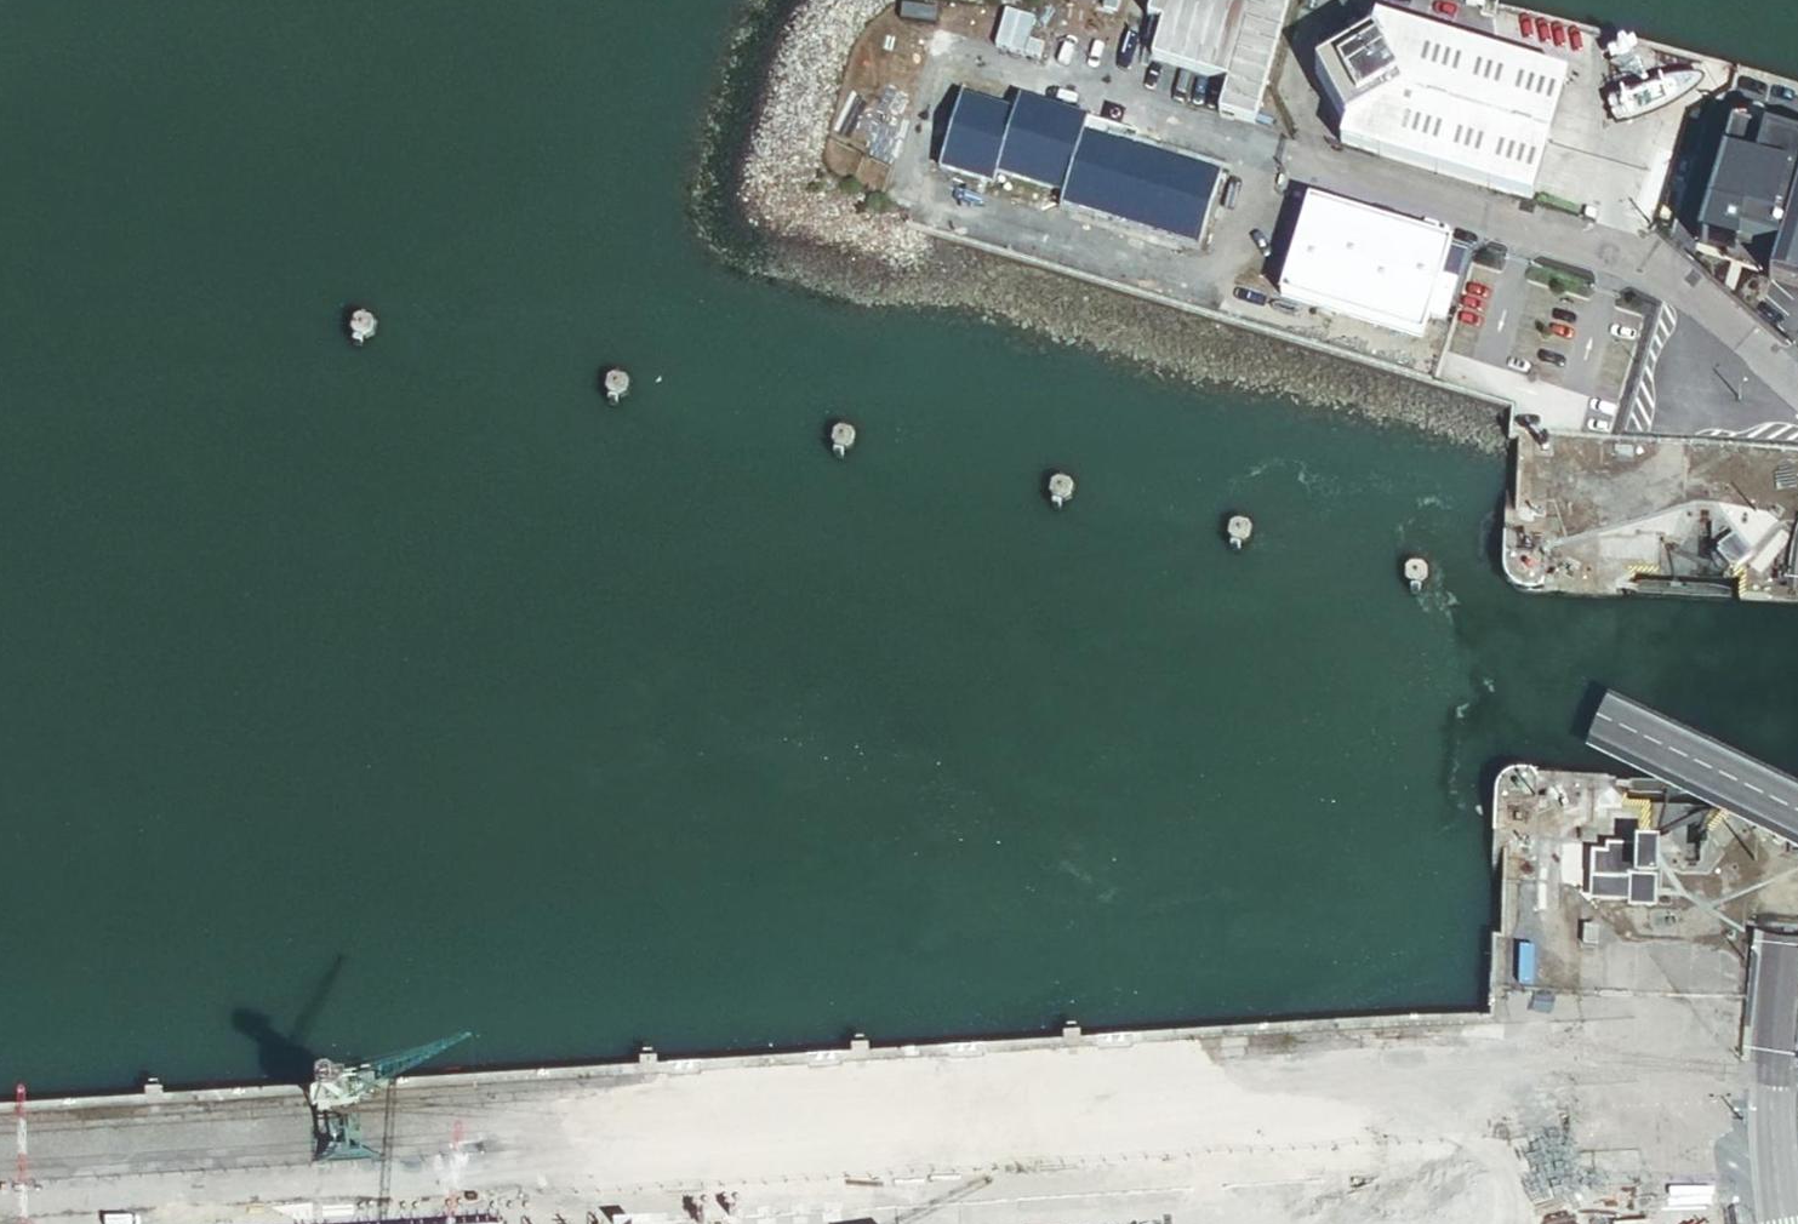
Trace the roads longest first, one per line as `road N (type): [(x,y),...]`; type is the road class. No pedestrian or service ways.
road 1 (unclassified): [(1797,384),(1672,279),(1604,251),(1308,163)]
road 2 (unclassified): [(1797,747),(1771,1042),(1779,1223)]

